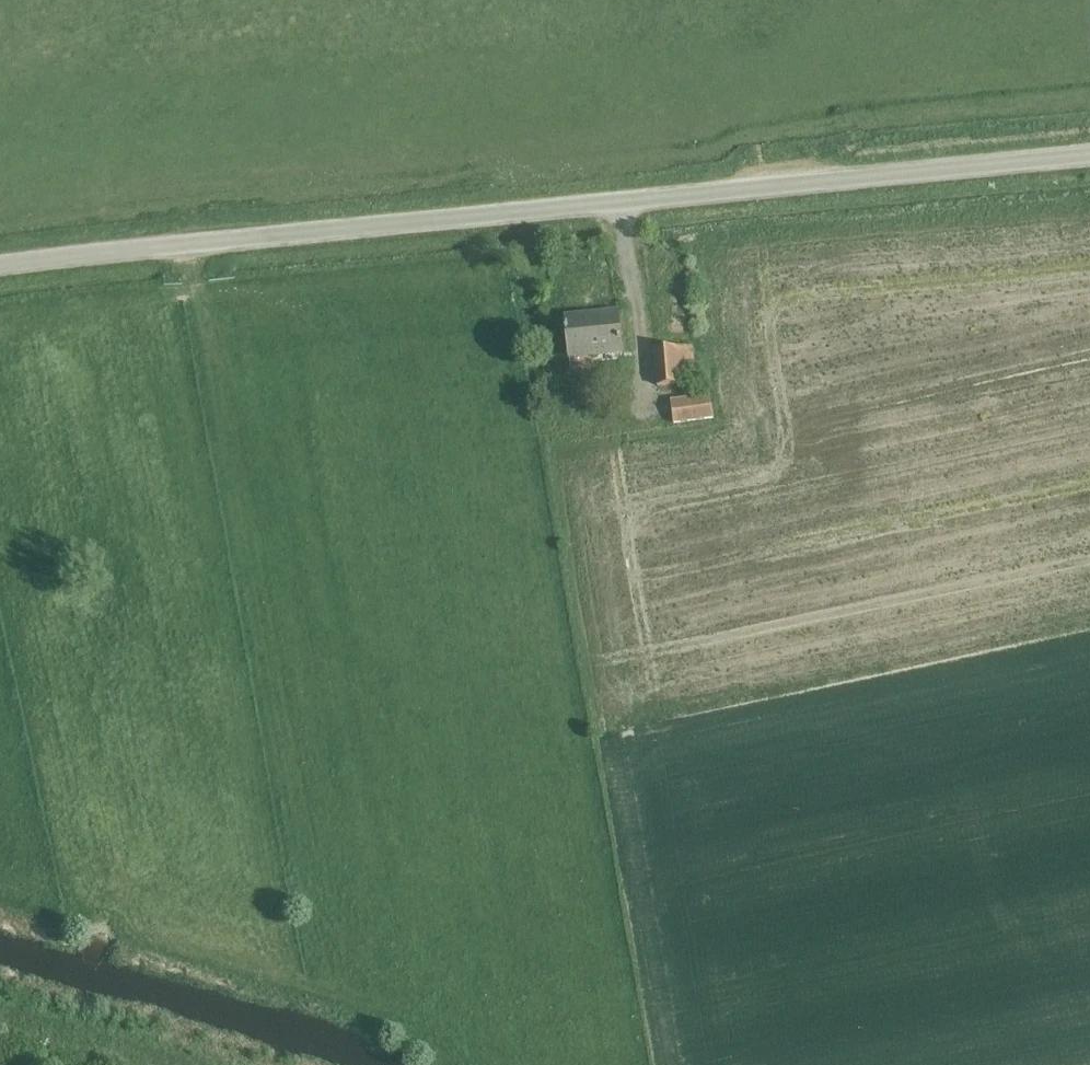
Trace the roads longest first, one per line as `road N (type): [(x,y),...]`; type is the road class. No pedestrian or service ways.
road 1 (unclassified): [(1089,156),(0,267)]

